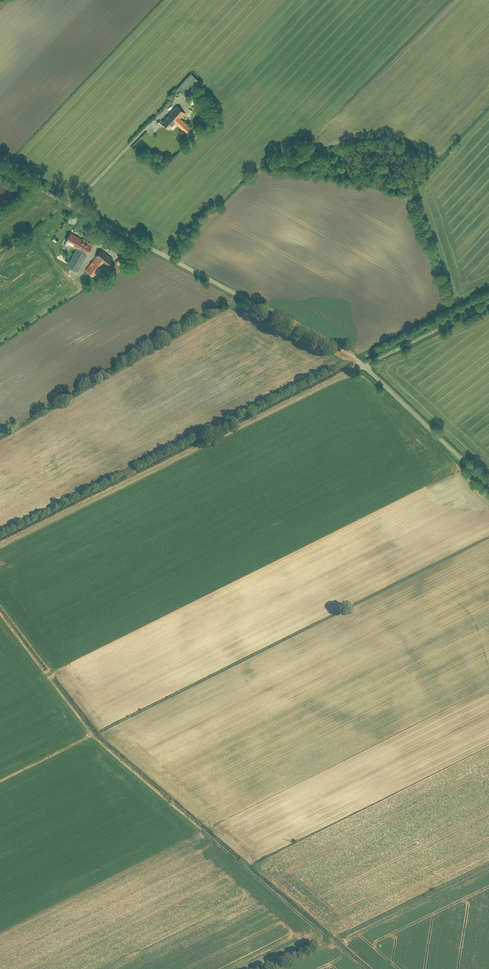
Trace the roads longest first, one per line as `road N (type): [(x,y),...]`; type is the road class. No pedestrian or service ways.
road 1 (unclassified): [(365,366),(0,166)]
road 2 (unclassified): [(0,545),(365,366)]
road 3 (unclassified): [(488,486),(365,366)]
road 4 (unclassified): [(365,366),(488,303)]

